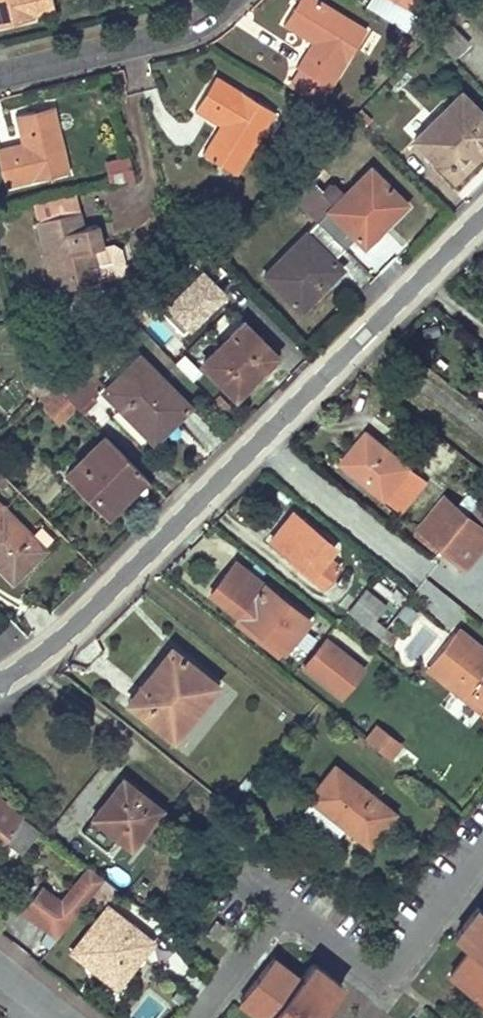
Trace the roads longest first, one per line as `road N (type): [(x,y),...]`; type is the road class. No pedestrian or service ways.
road 1 (residential): [(0,682),(48,650),(132,568),(482,209)]
road 2 (residential): [(189,1017),(284,904),(384,983),(482,859)]
road 3 (residential): [(0,76),(184,34),(231,0)]

